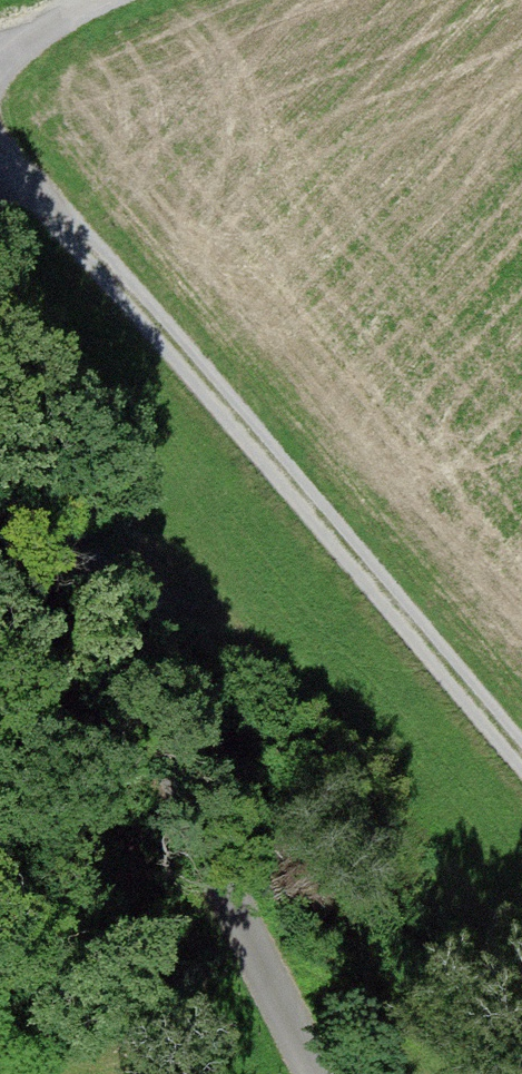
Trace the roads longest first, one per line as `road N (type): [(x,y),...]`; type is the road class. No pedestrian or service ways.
road 1 (track): [(521,757),(318,508),(0,145)]
road 2 (unclassified): [(0,356),(316,1073)]

